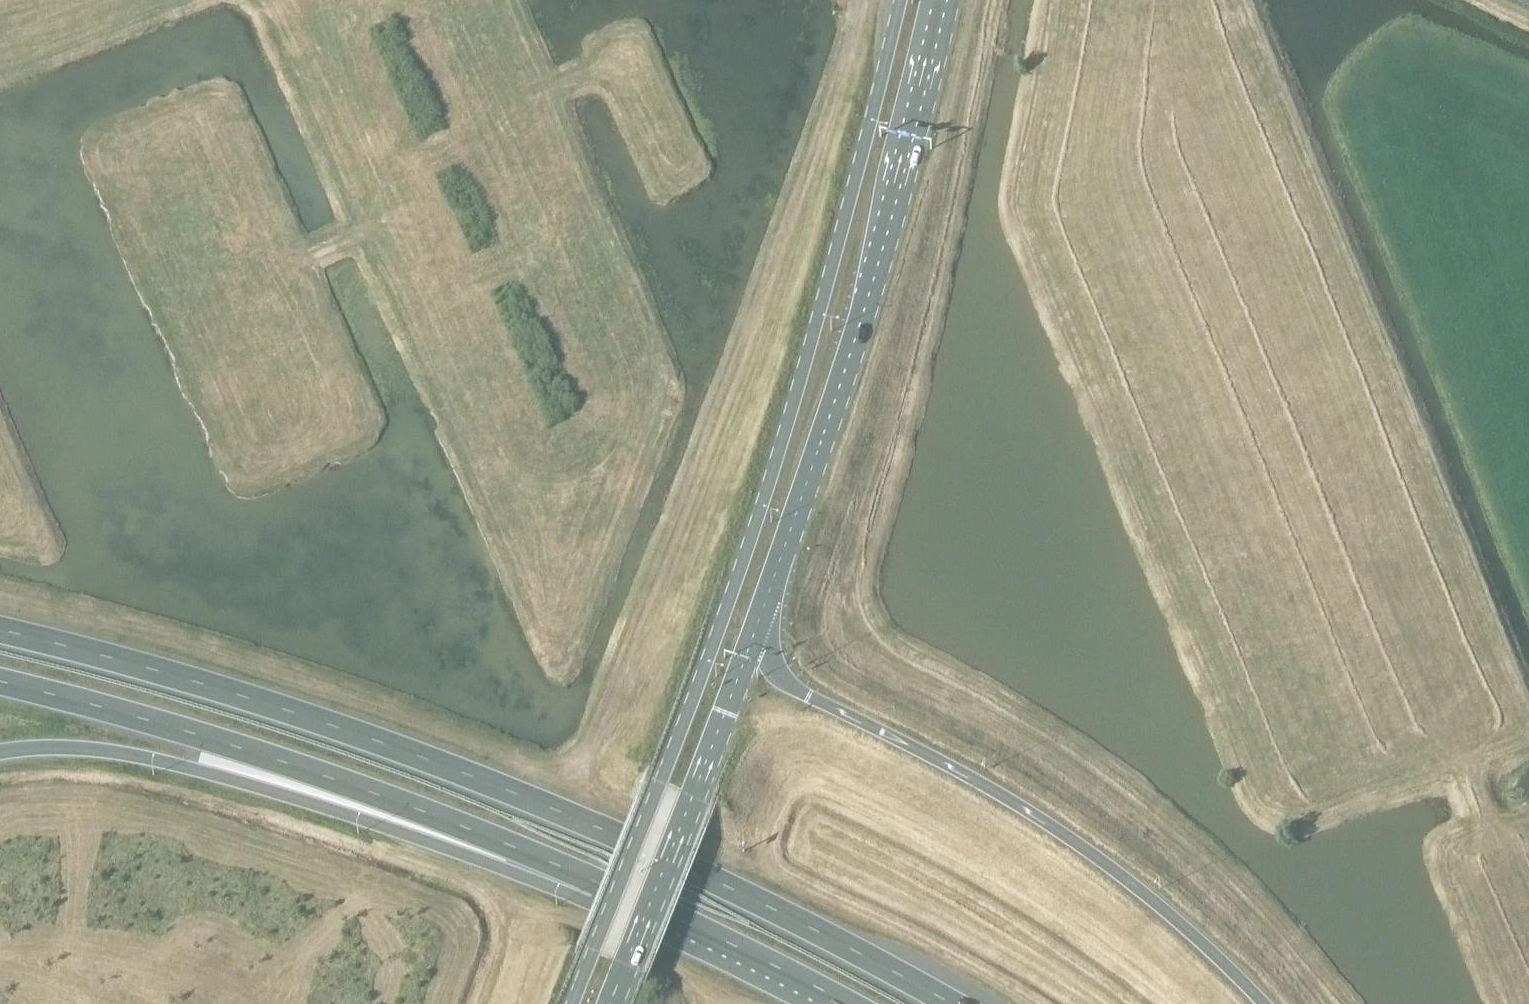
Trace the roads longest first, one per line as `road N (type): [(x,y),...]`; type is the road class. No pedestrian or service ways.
road 1 (primary): [(901,0),(769,482),(569,1003)]
road 2 (trunk): [(955,1003),(739,891),(551,806),(270,704),(0,629)]
road 3 (trunk): [(1266,1003),(1186,925),(1077,839),(781,674),(764,640),(770,590)]
road 4 (trunk): [(0,681),(240,747),(601,884)]
road 5 (trunk): [(0,752),(65,747),(159,760),(453,850),(601,884)]
road 6 (primary): [(770,590),(877,262),(941,0)]
road 7 (primary): [(611,1003),(770,590)]
road 8 (trunk): [(601,884),(843,1003)]

